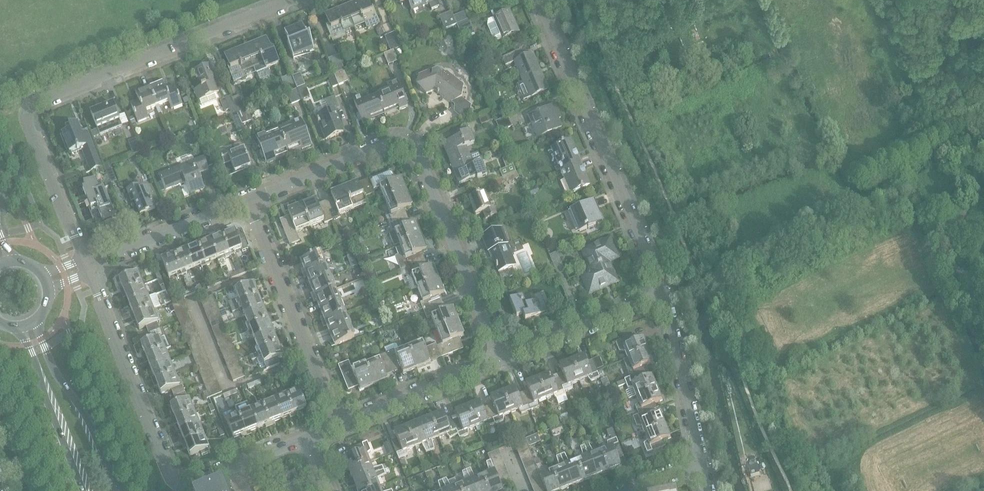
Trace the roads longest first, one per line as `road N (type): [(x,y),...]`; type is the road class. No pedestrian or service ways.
road 1 (residential): [(500,357),(410,147),(382,143),(246,201)]
road 2 (residential): [(662,294),(539,0)]
road 3 (residential): [(281,0),(28,109)]
road 4 (residential): [(177,489),(85,265)]
road 5 (residential): [(337,423),(246,201)]
road 6 (tertiary): [(121,490),(35,321)]
road 7 (residential): [(337,423),(500,357)]
road 8 (tertiary): [(19,327),(85,490)]
road 9 (residential): [(701,465),(662,294)]
road 10 (residential): [(500,357),(662,294)]
road 11 (residential): [(246,201),(85,265)]
road 12 (residential): [(85,265),(28,109)]
road 13 (residential): [(177,489),(306,436)]

